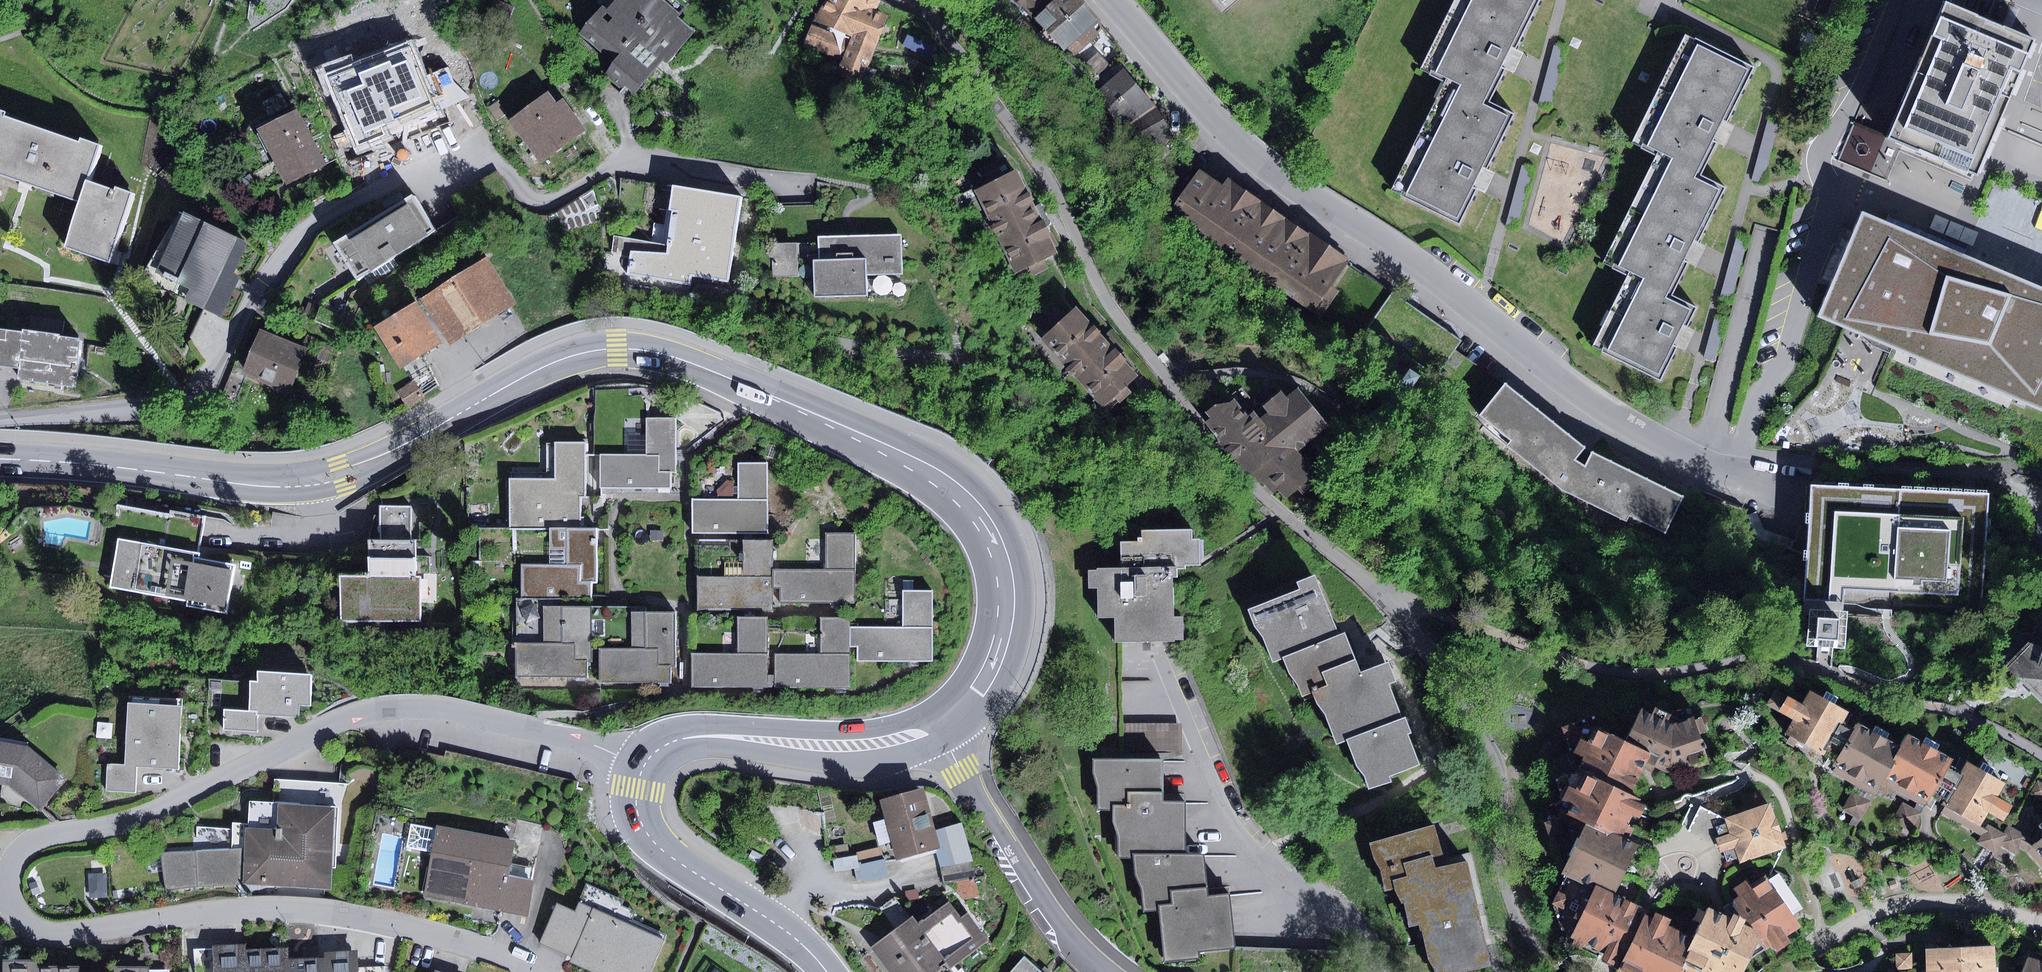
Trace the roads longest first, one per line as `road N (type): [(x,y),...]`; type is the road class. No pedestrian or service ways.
road 1 (primary): [(939,728),(986,690),(1011,632),(1012,571),(988,514),(934,467),(665,354),(617,349),(563,359),(380,457),(292,484),(0,459)]
road 2 (residential): [(644,767),(586,742),(462,711),(376,709),(152,811),(33,840),(9,873),(17,910),(48,930),(224,910),(311,909),(460,943),(538,971)]
road 3 (residential): [(803,186),(637,156),(545,202),(527,195),(488,151),(452,150),(291,243),(262,280),(226,361),(197,391),(0,418)]
road 4 (residential): [(1108,0),(1258,157),(1599,403),(1685,452),(1801,492)]
road 5 (primary): [(644,767),(660,748),(685,737),(866,744),(939,728)]
road 6 (primary): [(827,971),(788,932),(651,838),(636,800),(644,767)]
road 7 (residential): [(939,728),(1042,904),(1105,971)]
road 8 (residential): [(1766,971),(1859,920),(1914,903),(1984,902),(2041,920)]

